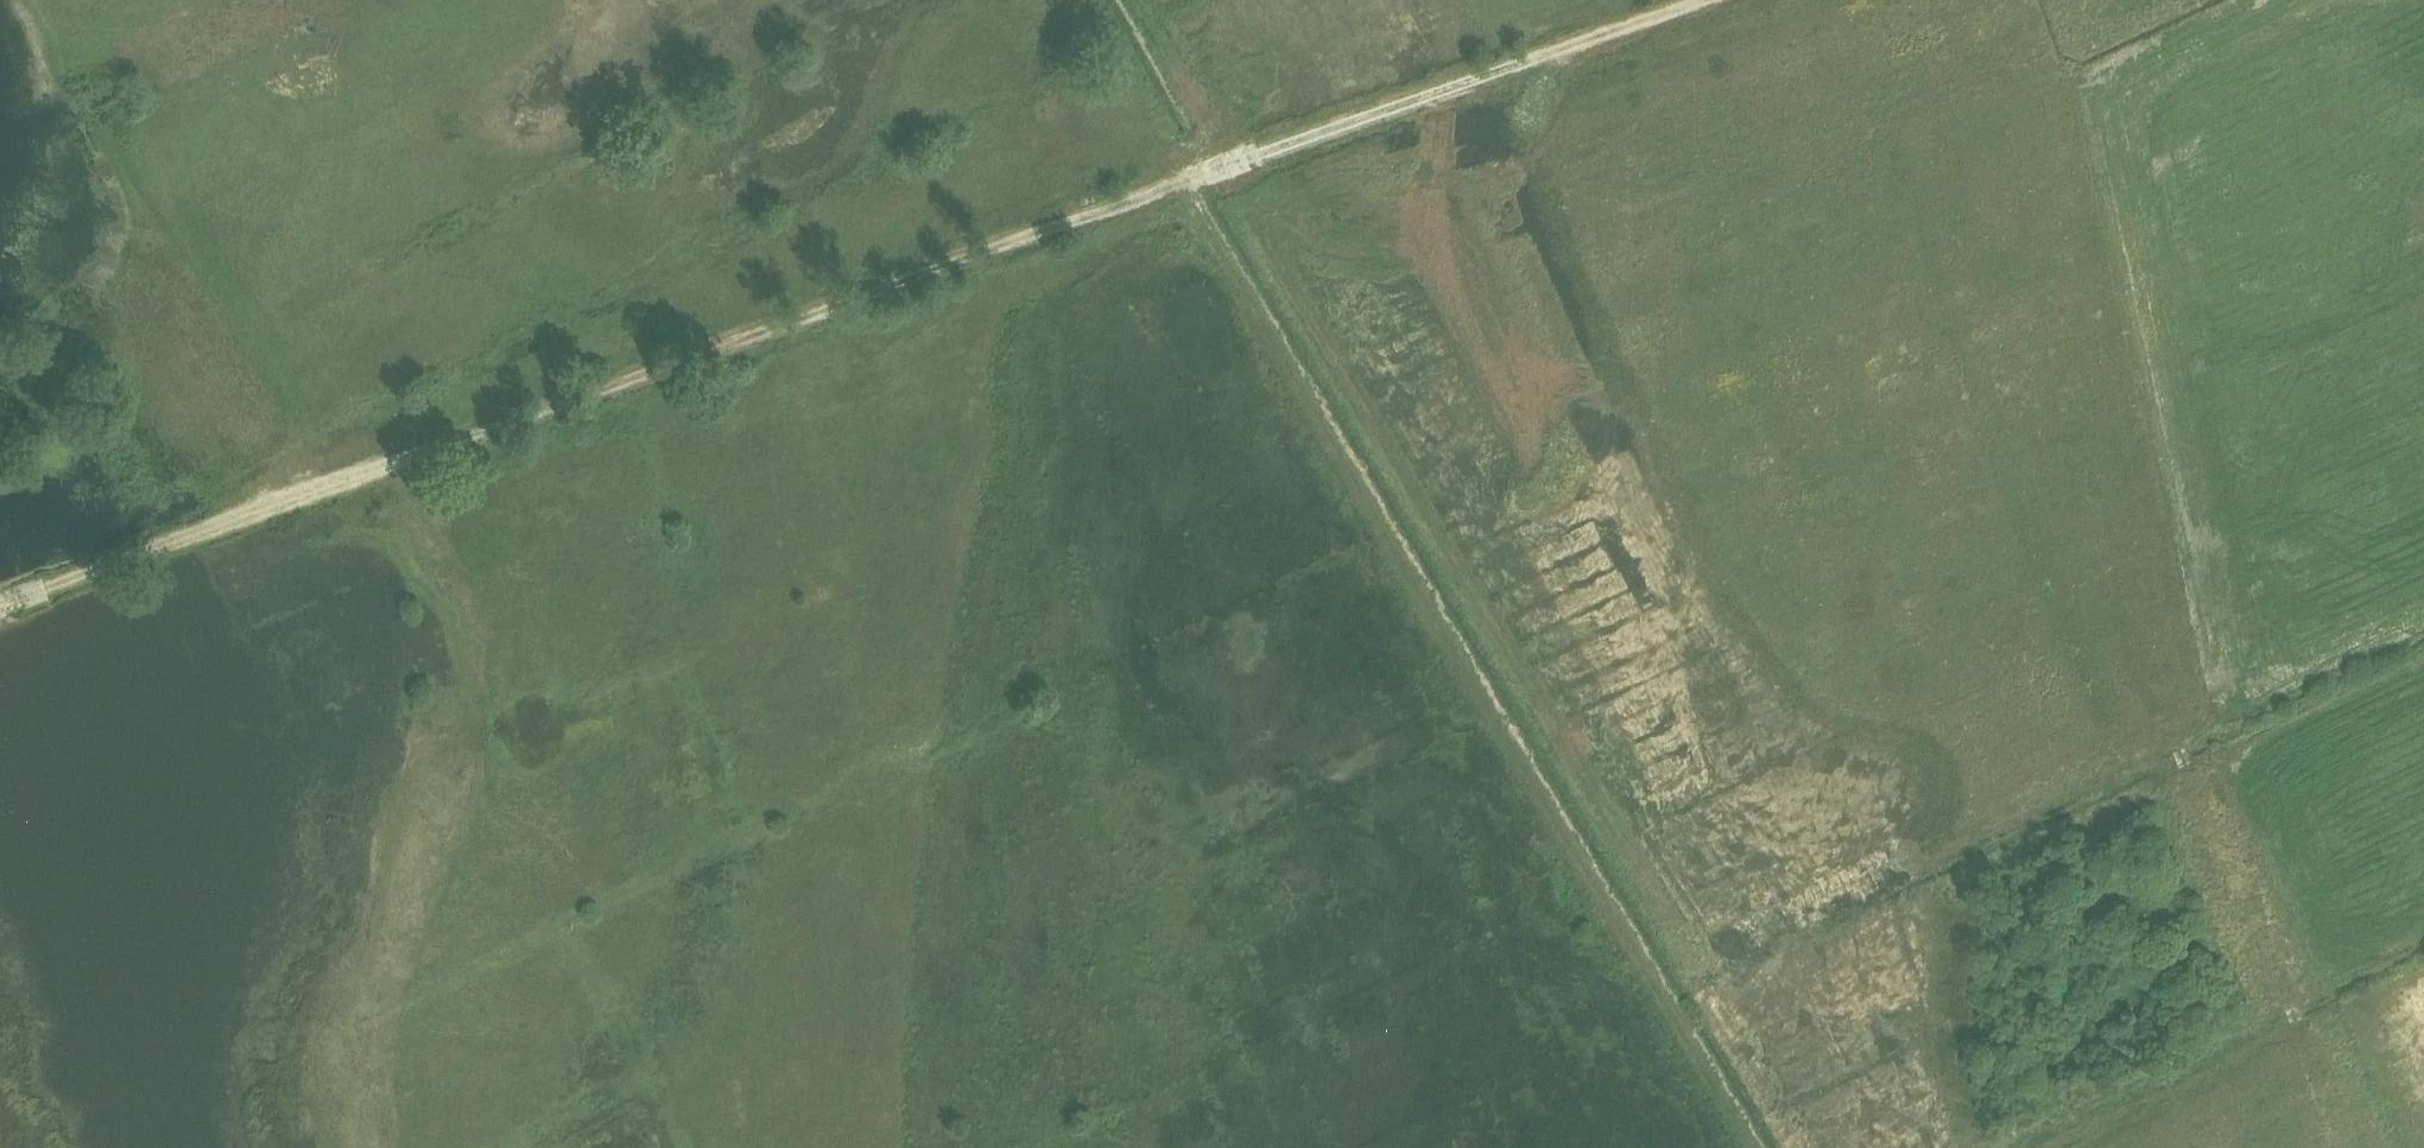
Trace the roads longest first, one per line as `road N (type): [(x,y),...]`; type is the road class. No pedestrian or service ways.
road 1 (track): [(1713,0),(0,597)]

